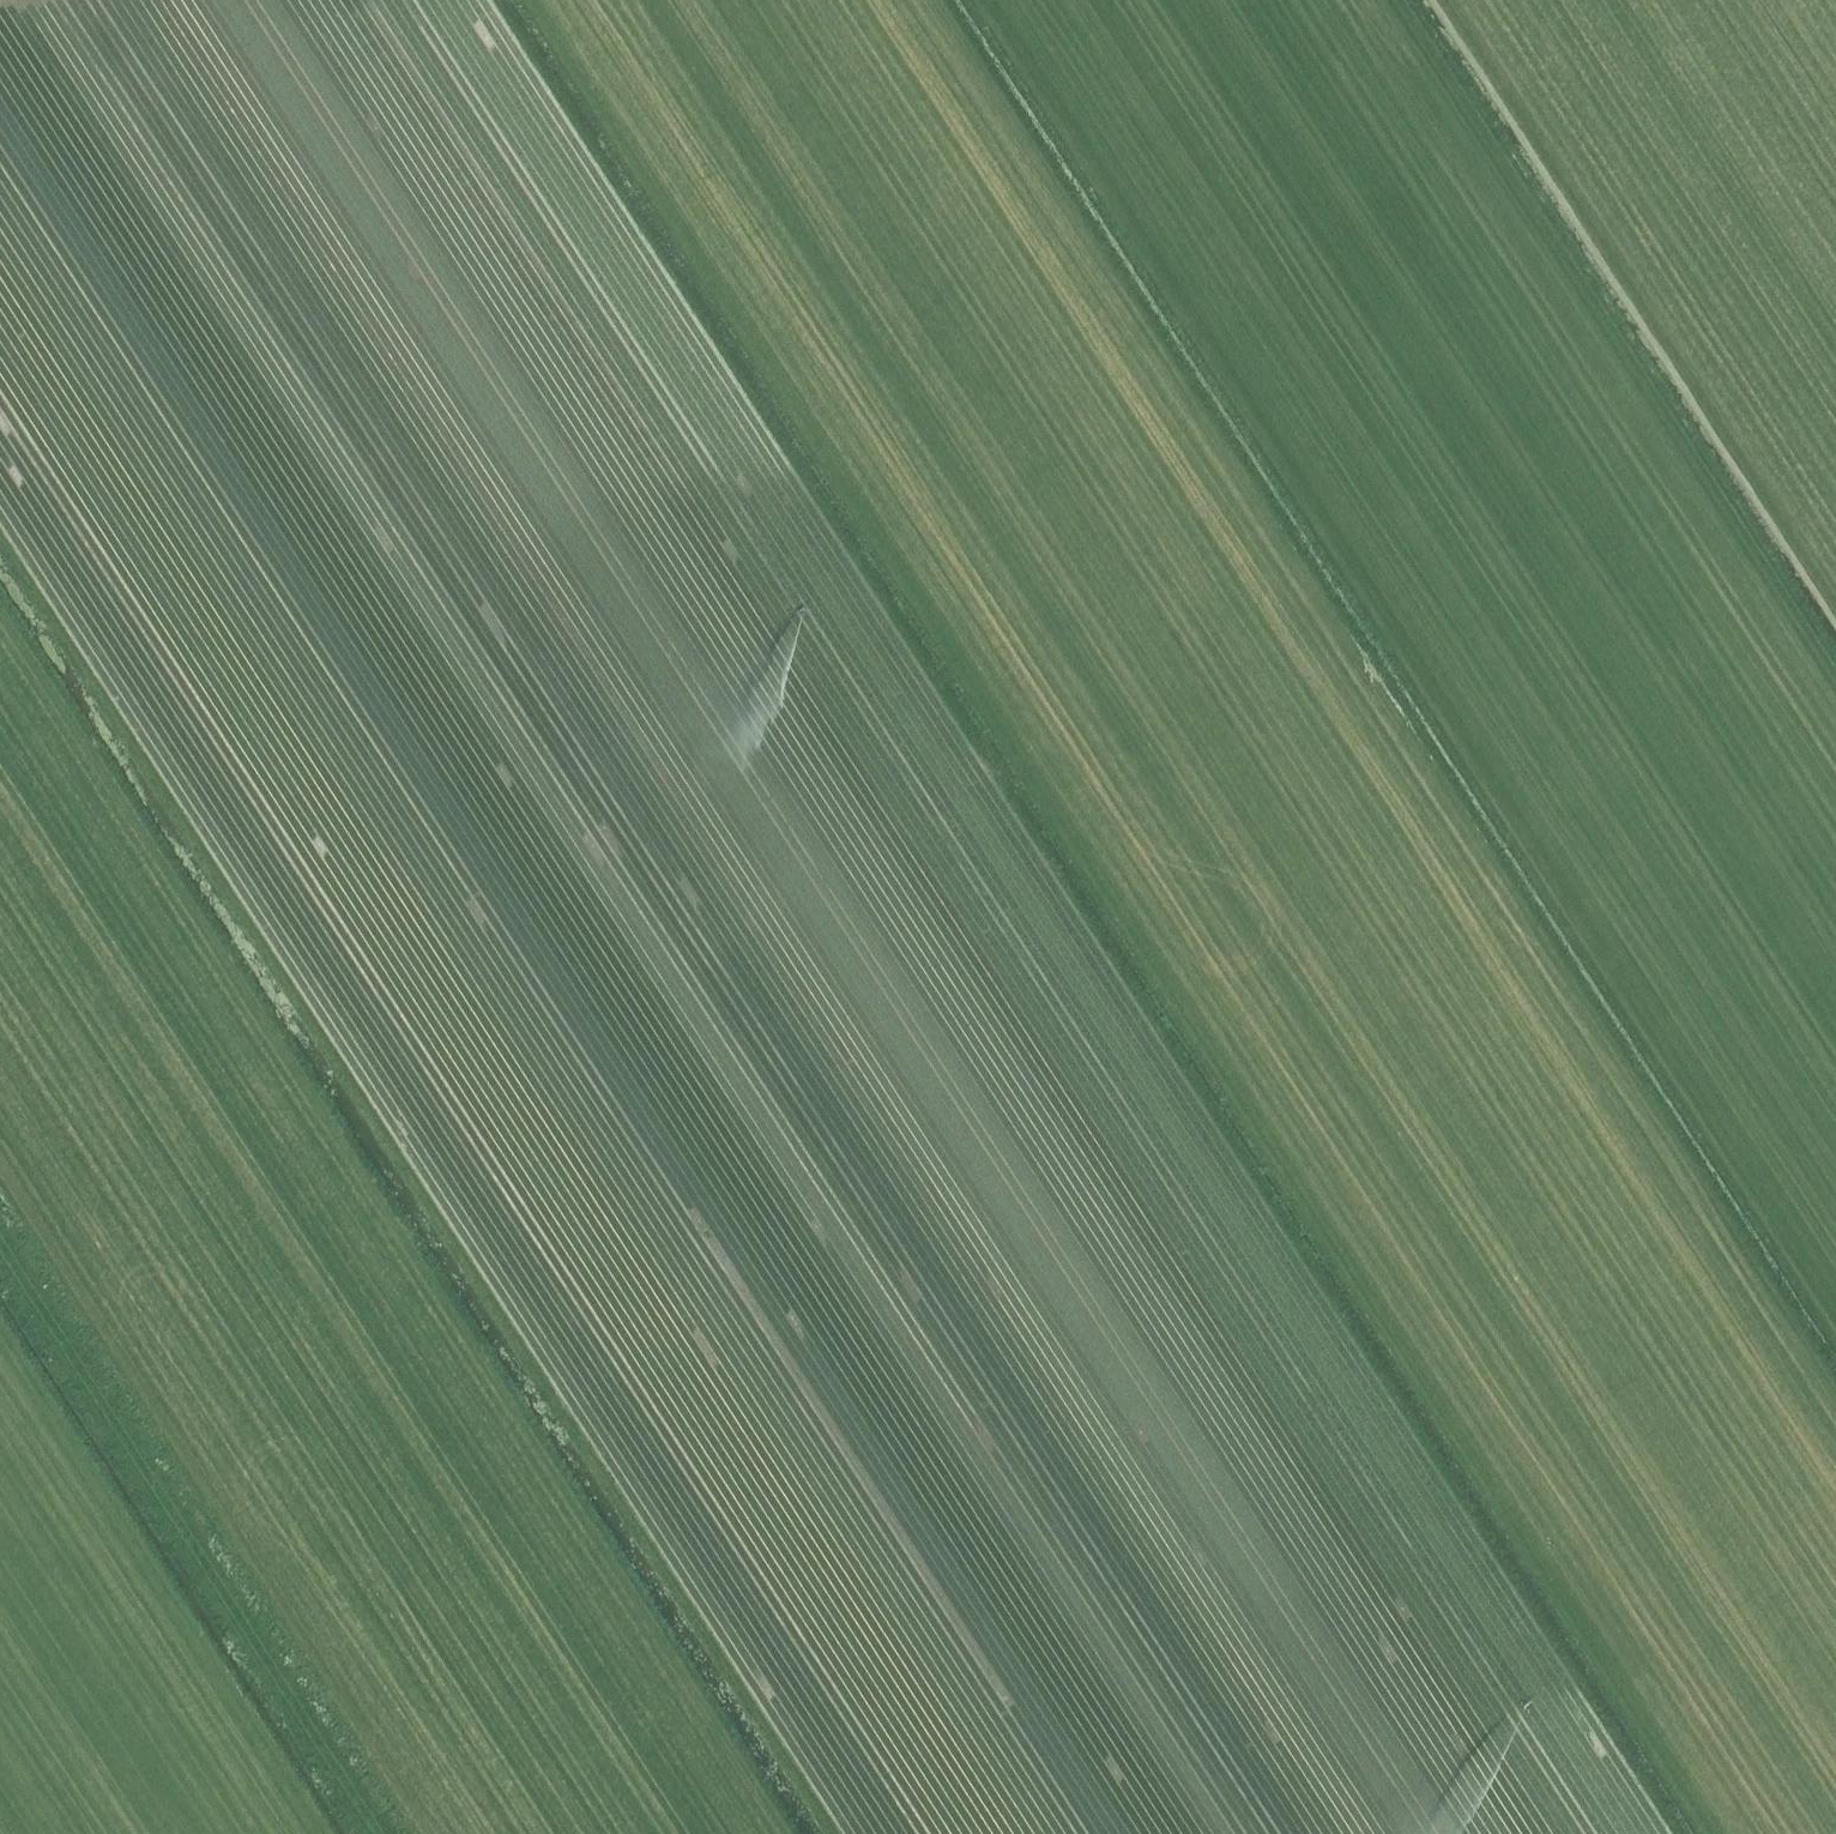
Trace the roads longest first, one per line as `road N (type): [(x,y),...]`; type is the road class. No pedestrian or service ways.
road 1 (track): [(374,1833),(0,1254)]

